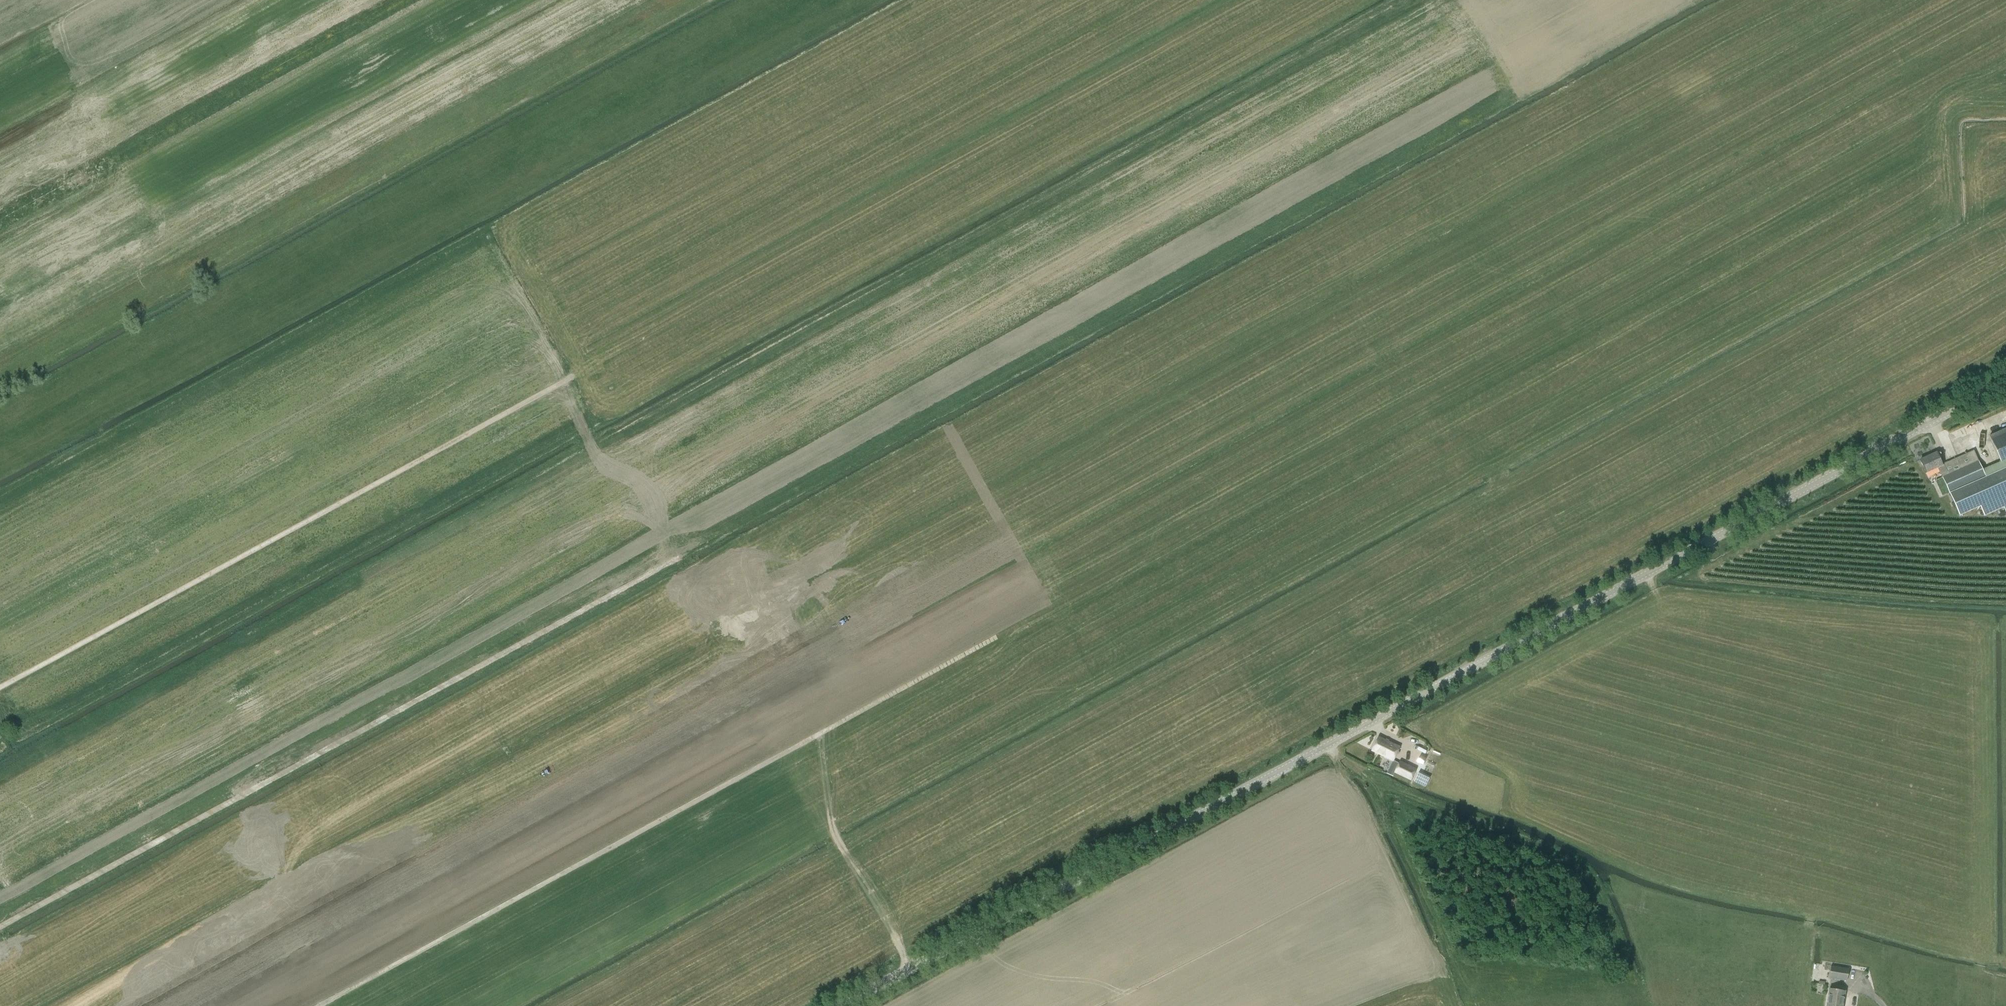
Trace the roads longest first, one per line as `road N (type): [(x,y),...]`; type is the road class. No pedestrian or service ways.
road 1 (tertiary): [(840,1005),(2005,381)]

